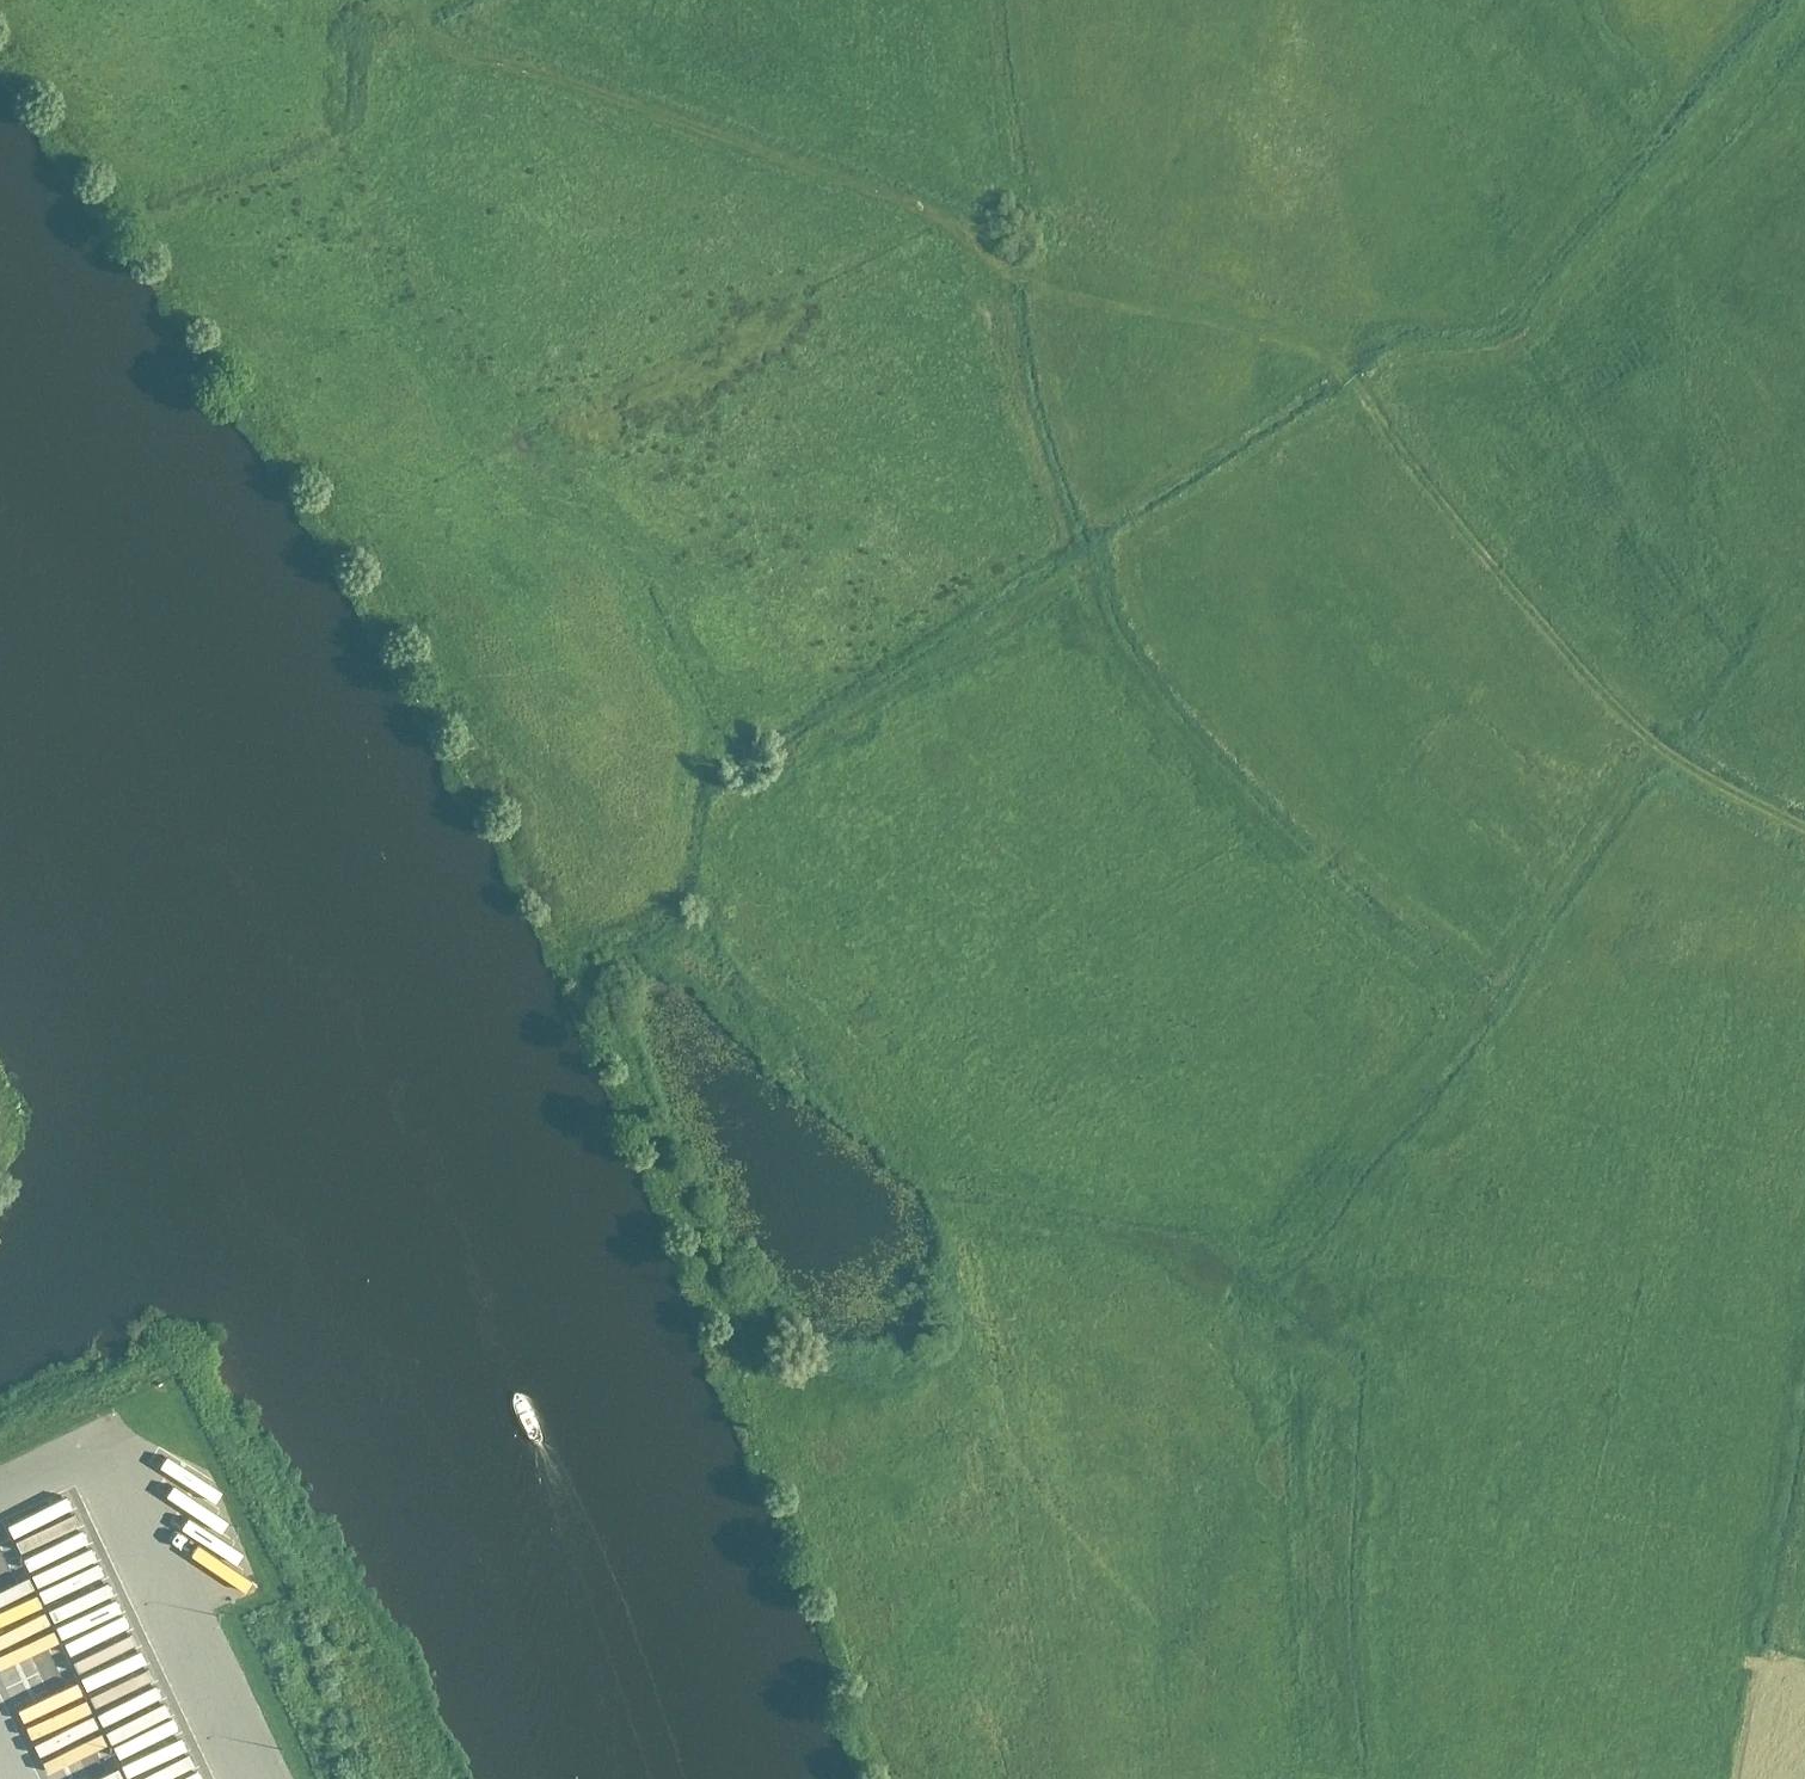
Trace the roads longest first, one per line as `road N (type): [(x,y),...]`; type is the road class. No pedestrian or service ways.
road 1 (track): [(426,22),(448,41),(936,214),(1006,271),(1052,293),(1216,325),(1340,365),(1502,580),(1633,725),(1804,830)]

